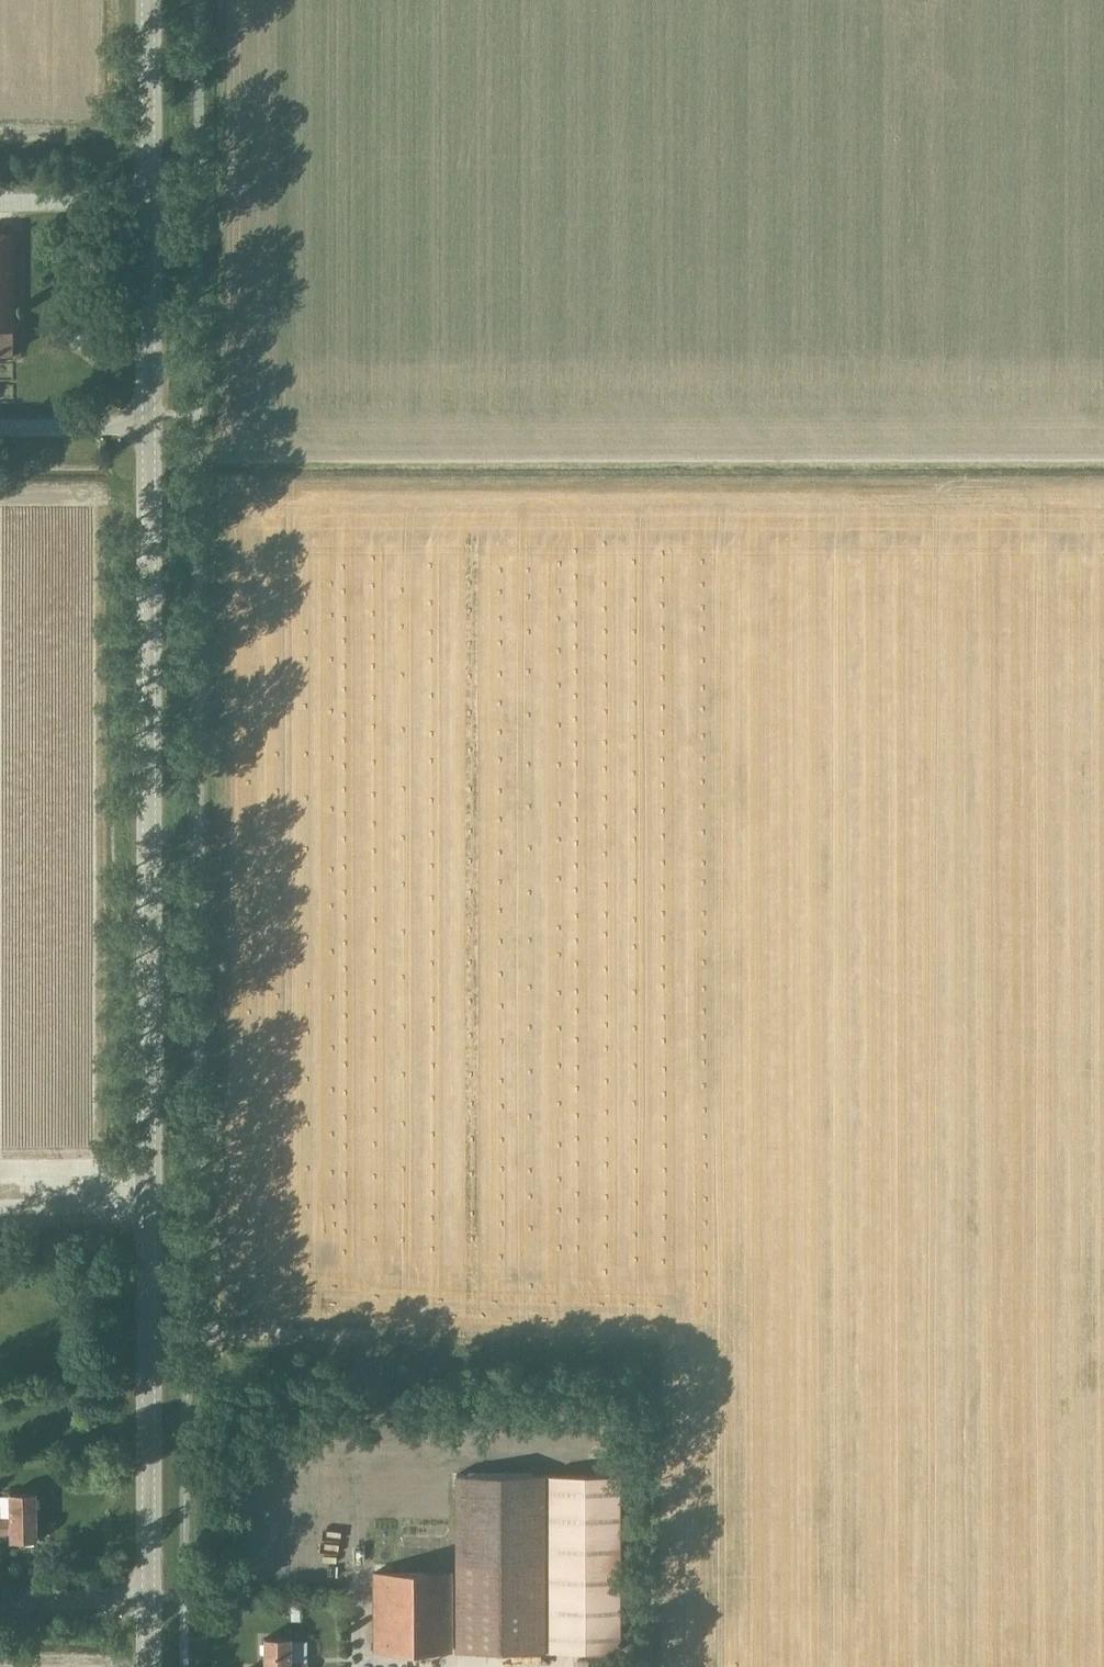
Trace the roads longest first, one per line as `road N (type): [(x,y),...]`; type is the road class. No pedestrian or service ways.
road 1 (unclassified): [(148,1666),(148,0)]

